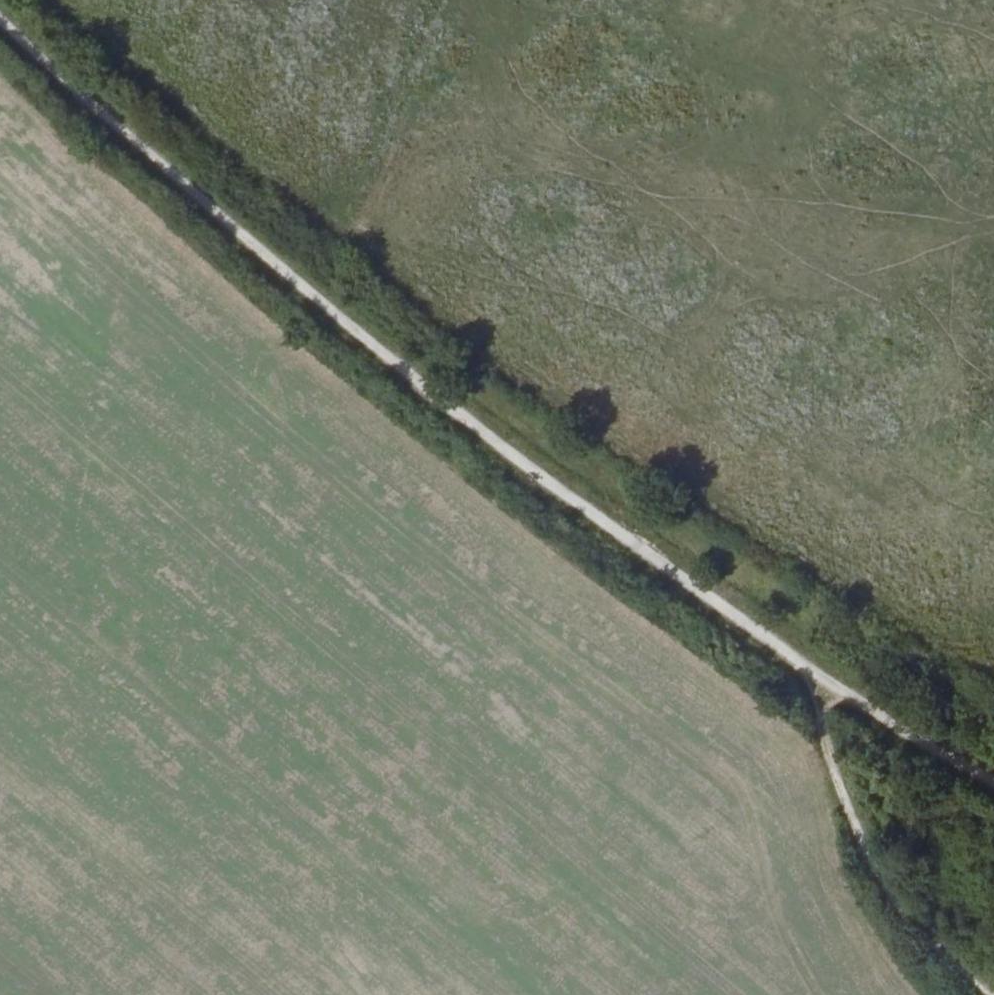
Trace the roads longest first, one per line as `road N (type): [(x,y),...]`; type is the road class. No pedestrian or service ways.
road 1 (track): [(993,990),(903,915),(875,865),(818,713),(834,684)]

